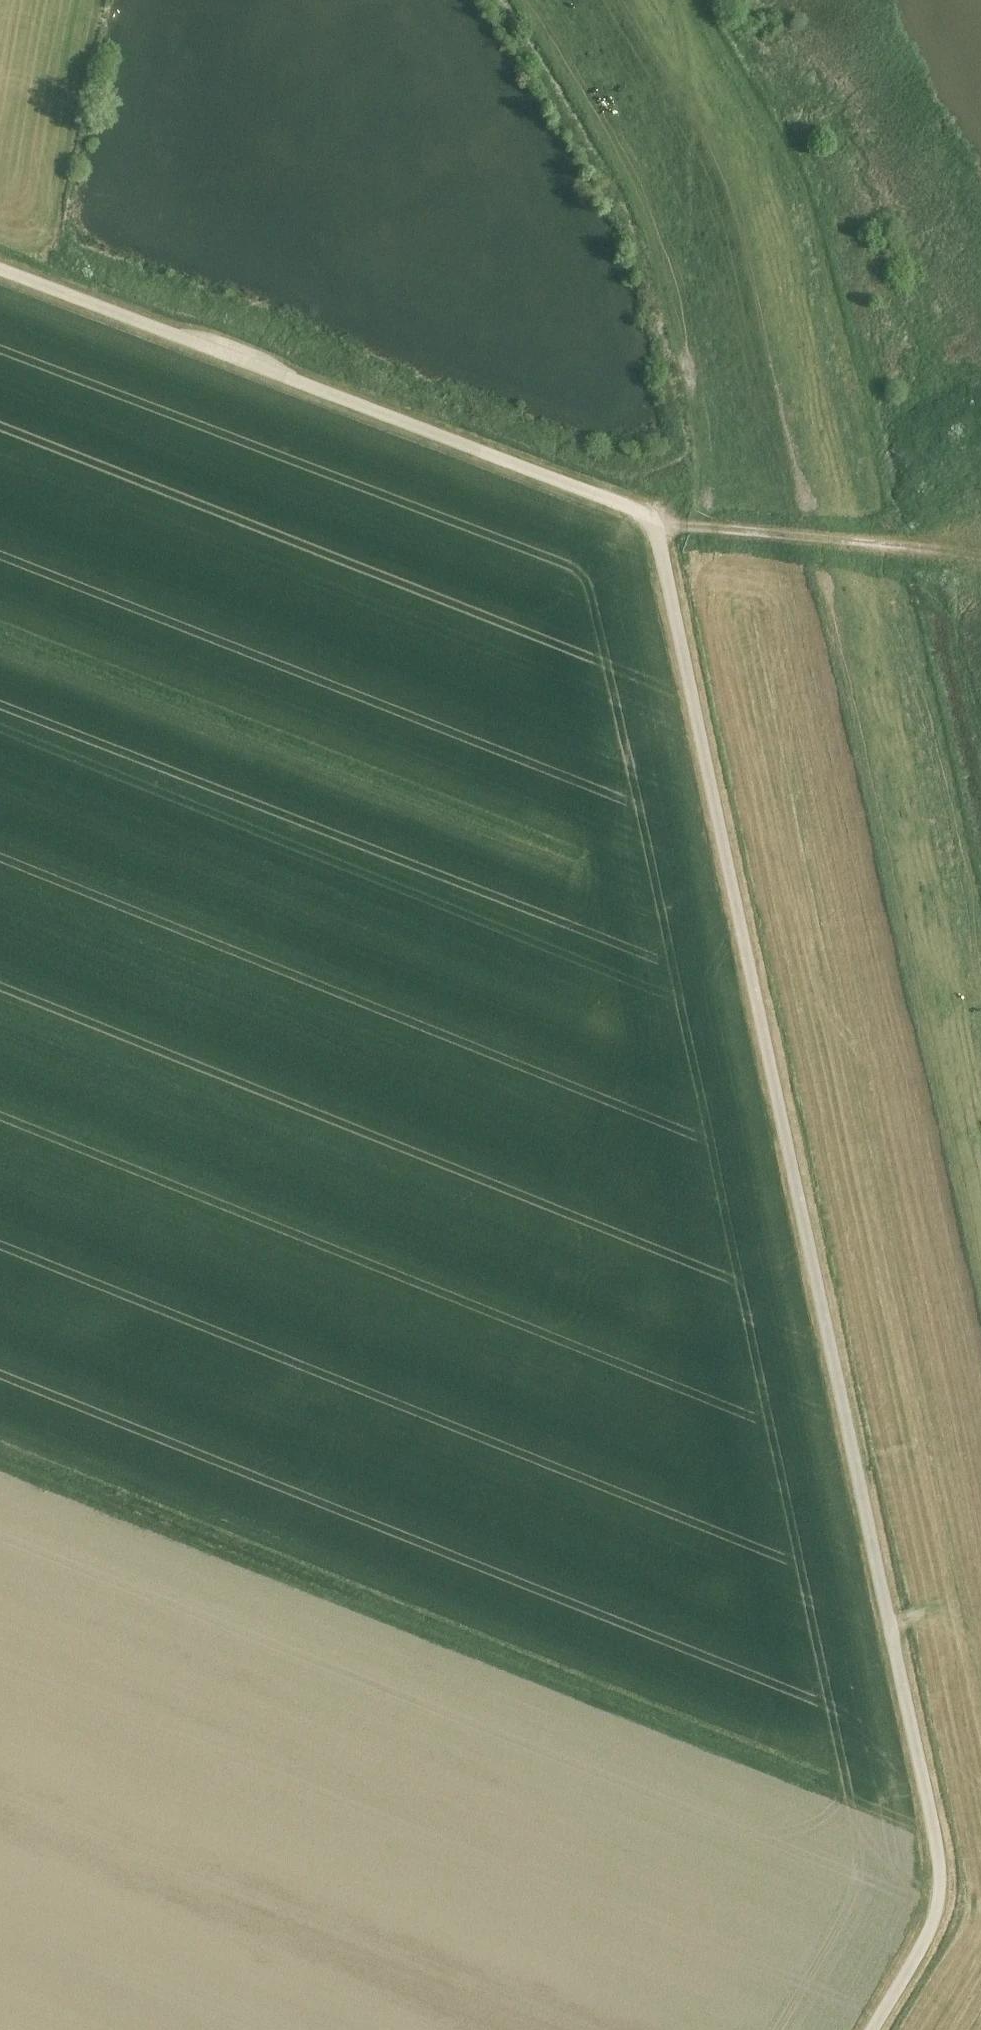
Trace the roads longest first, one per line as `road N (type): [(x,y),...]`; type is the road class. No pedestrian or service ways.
road 1 (track): [(654,521),(980,559)]

